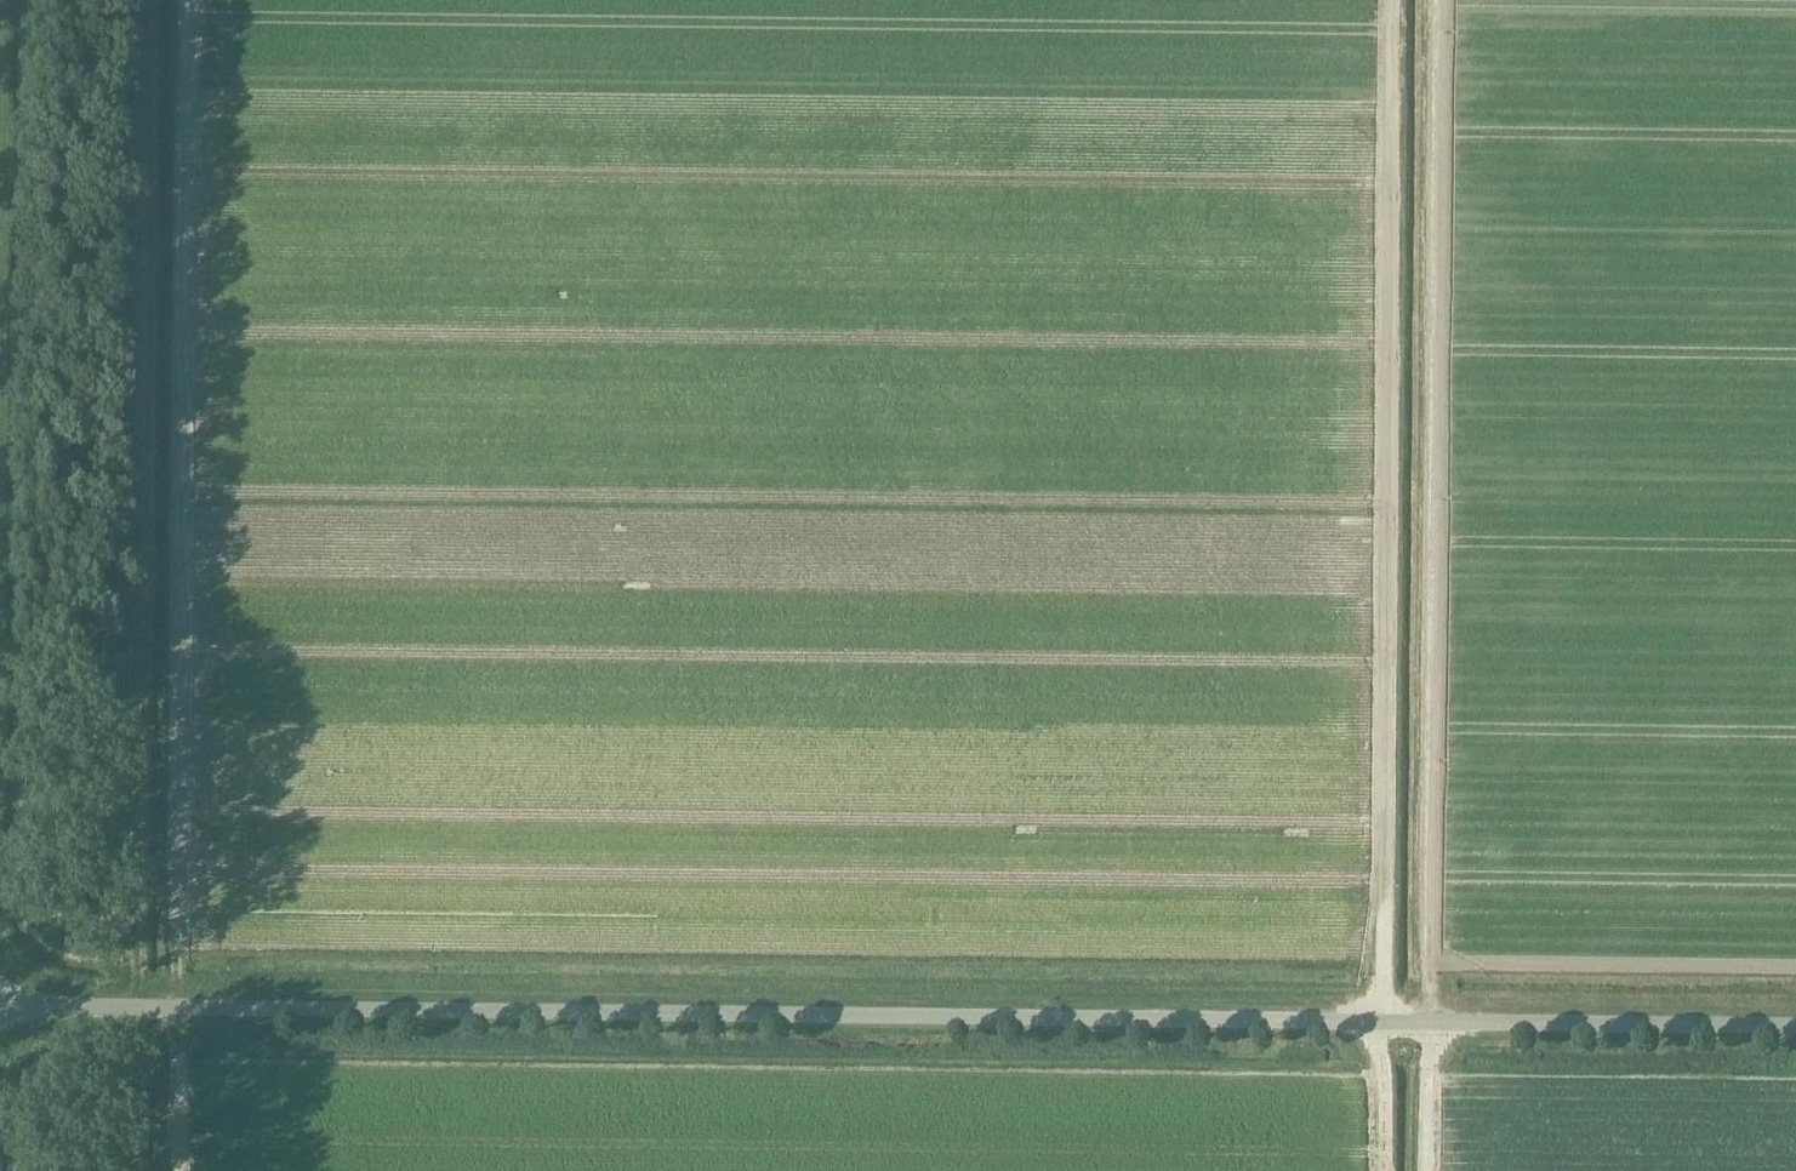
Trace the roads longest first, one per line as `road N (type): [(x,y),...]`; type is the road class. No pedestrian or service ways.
road 1 (unclassified): [(0,1006),(1795,1025)]

